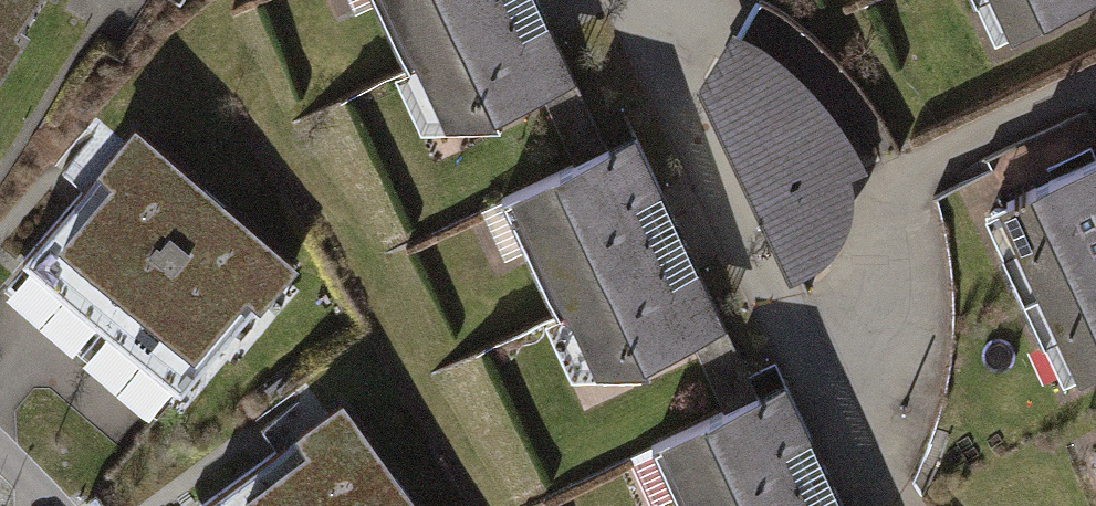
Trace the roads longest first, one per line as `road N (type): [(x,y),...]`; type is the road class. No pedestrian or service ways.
road 1 (residential): [(630,0),(868,496)]

